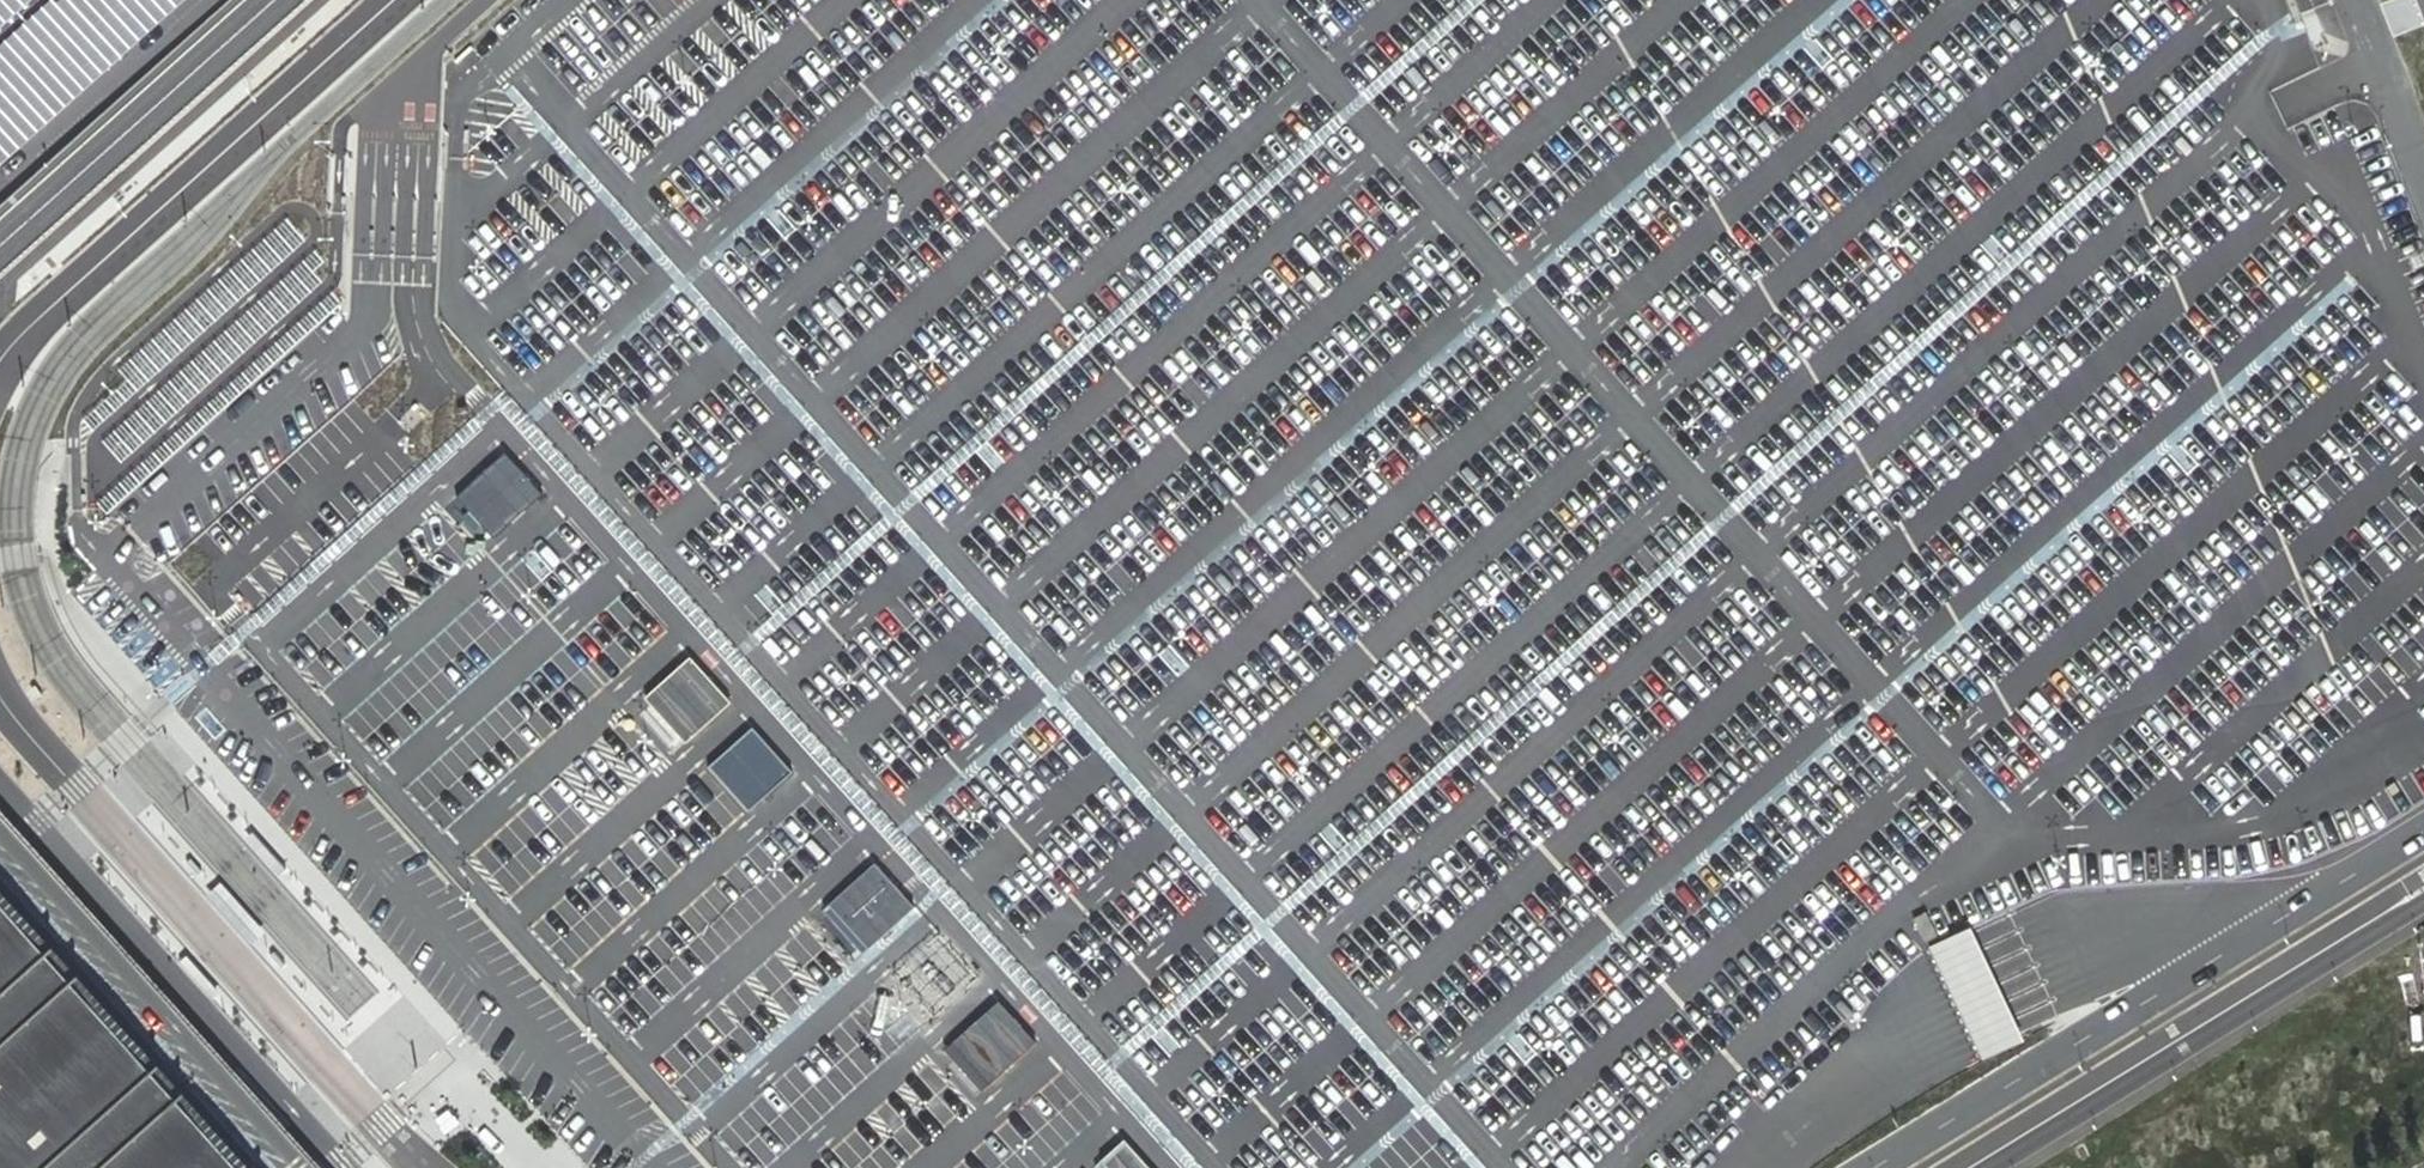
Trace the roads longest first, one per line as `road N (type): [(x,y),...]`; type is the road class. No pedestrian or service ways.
road 1 (tertiary): [(1874,1167),(2423,832)]
road 2 (unclassified): [(0,862),(278,1167)]
road 3 (unclassified): [(274,0),(0,246)]
road 4 (unclassified): [(2357,0),(2423,171)]
road 5 (unclassified): [(488,0),(380,97)]

